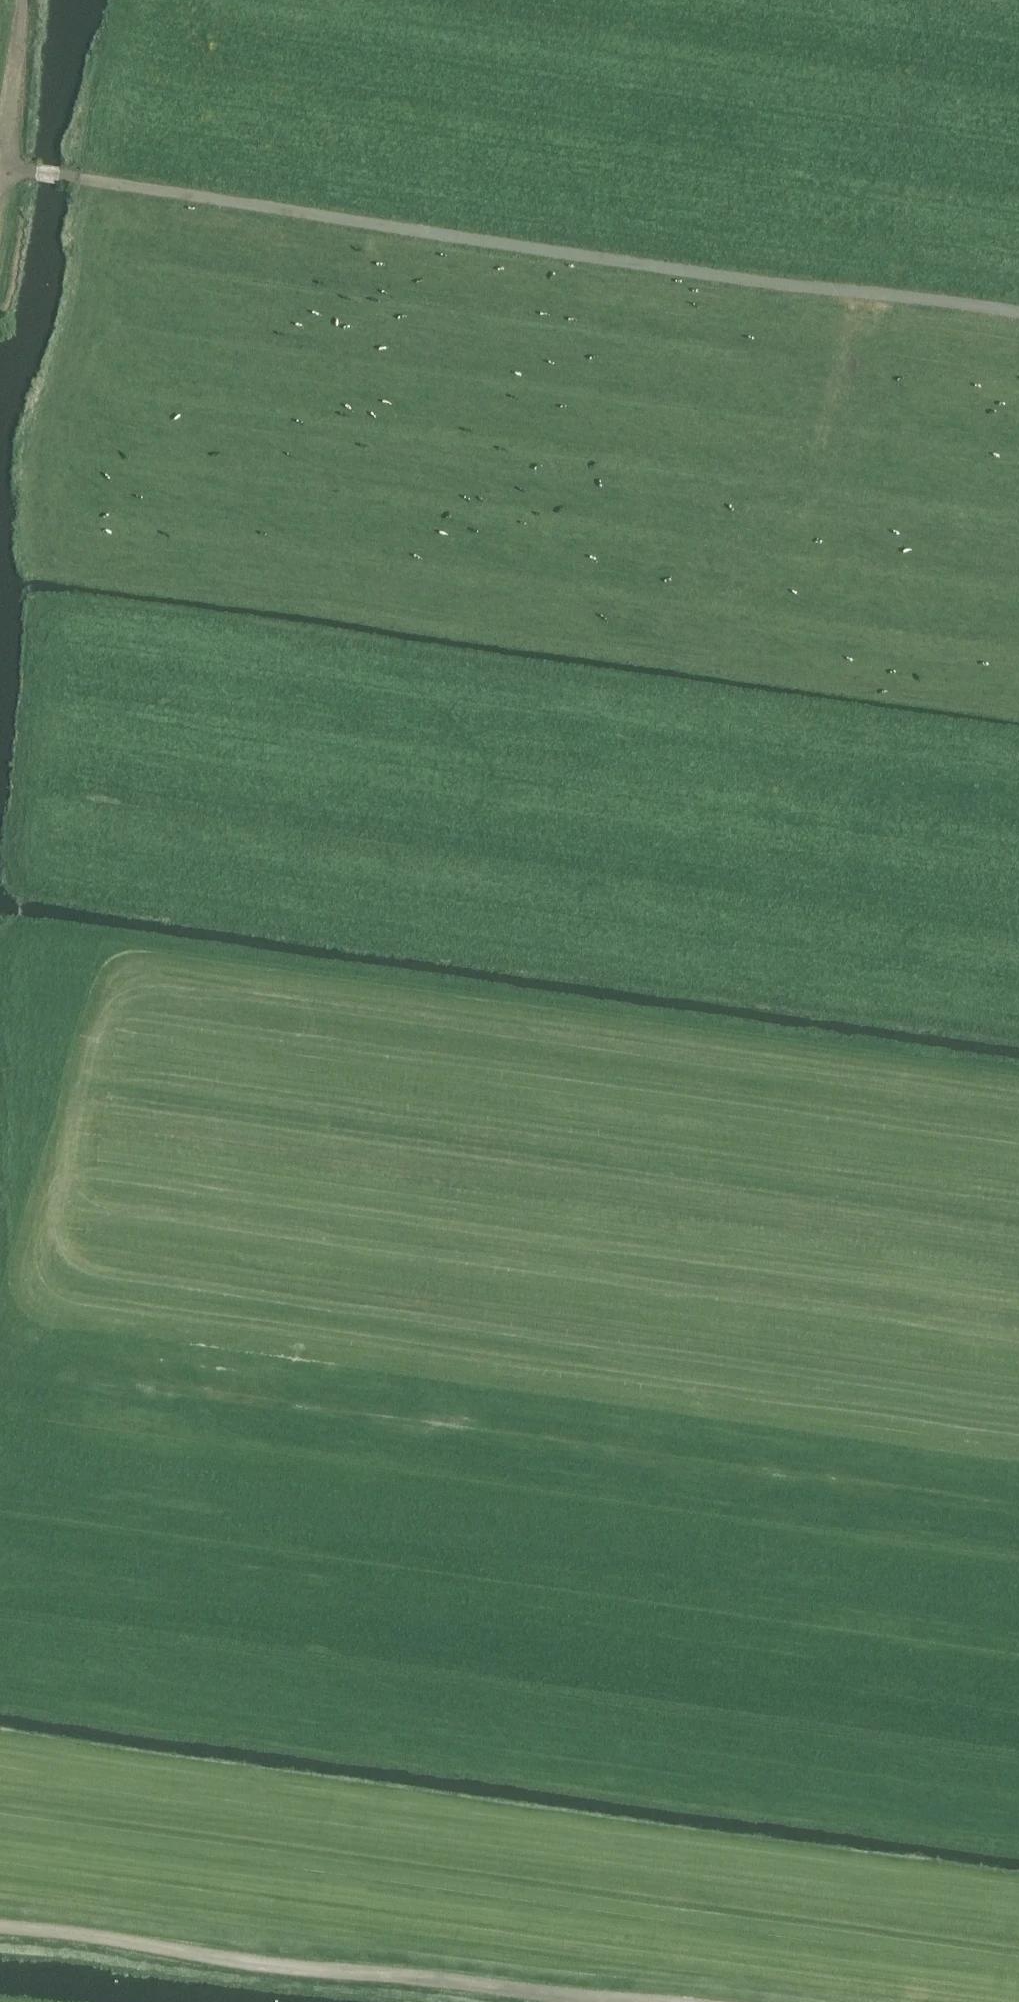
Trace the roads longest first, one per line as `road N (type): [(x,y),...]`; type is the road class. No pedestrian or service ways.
road 1 (track): [(1018,313),(32,173)]
road 2 (track): [(608,2001),(0,1928)]

